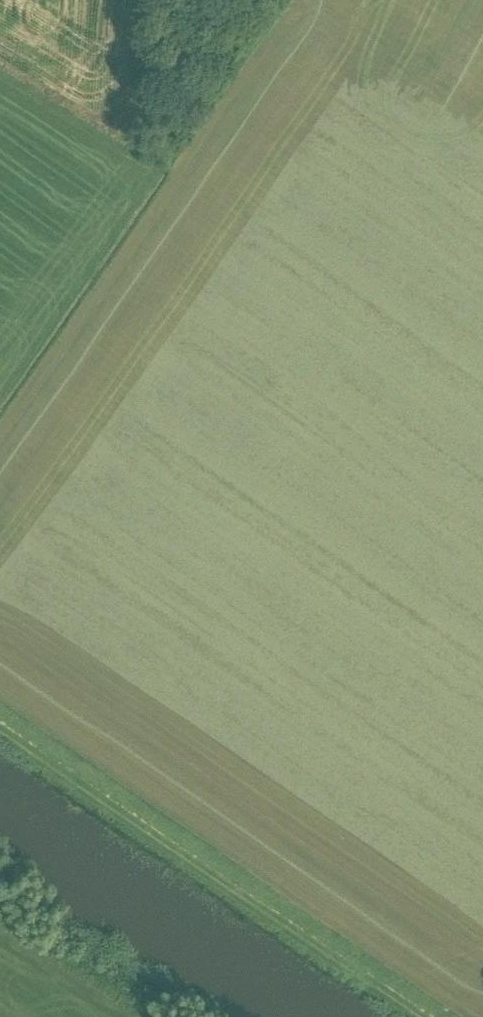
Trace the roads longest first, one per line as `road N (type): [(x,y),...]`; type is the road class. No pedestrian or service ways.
road 1 (track): [(0,732),(418,1016)]

